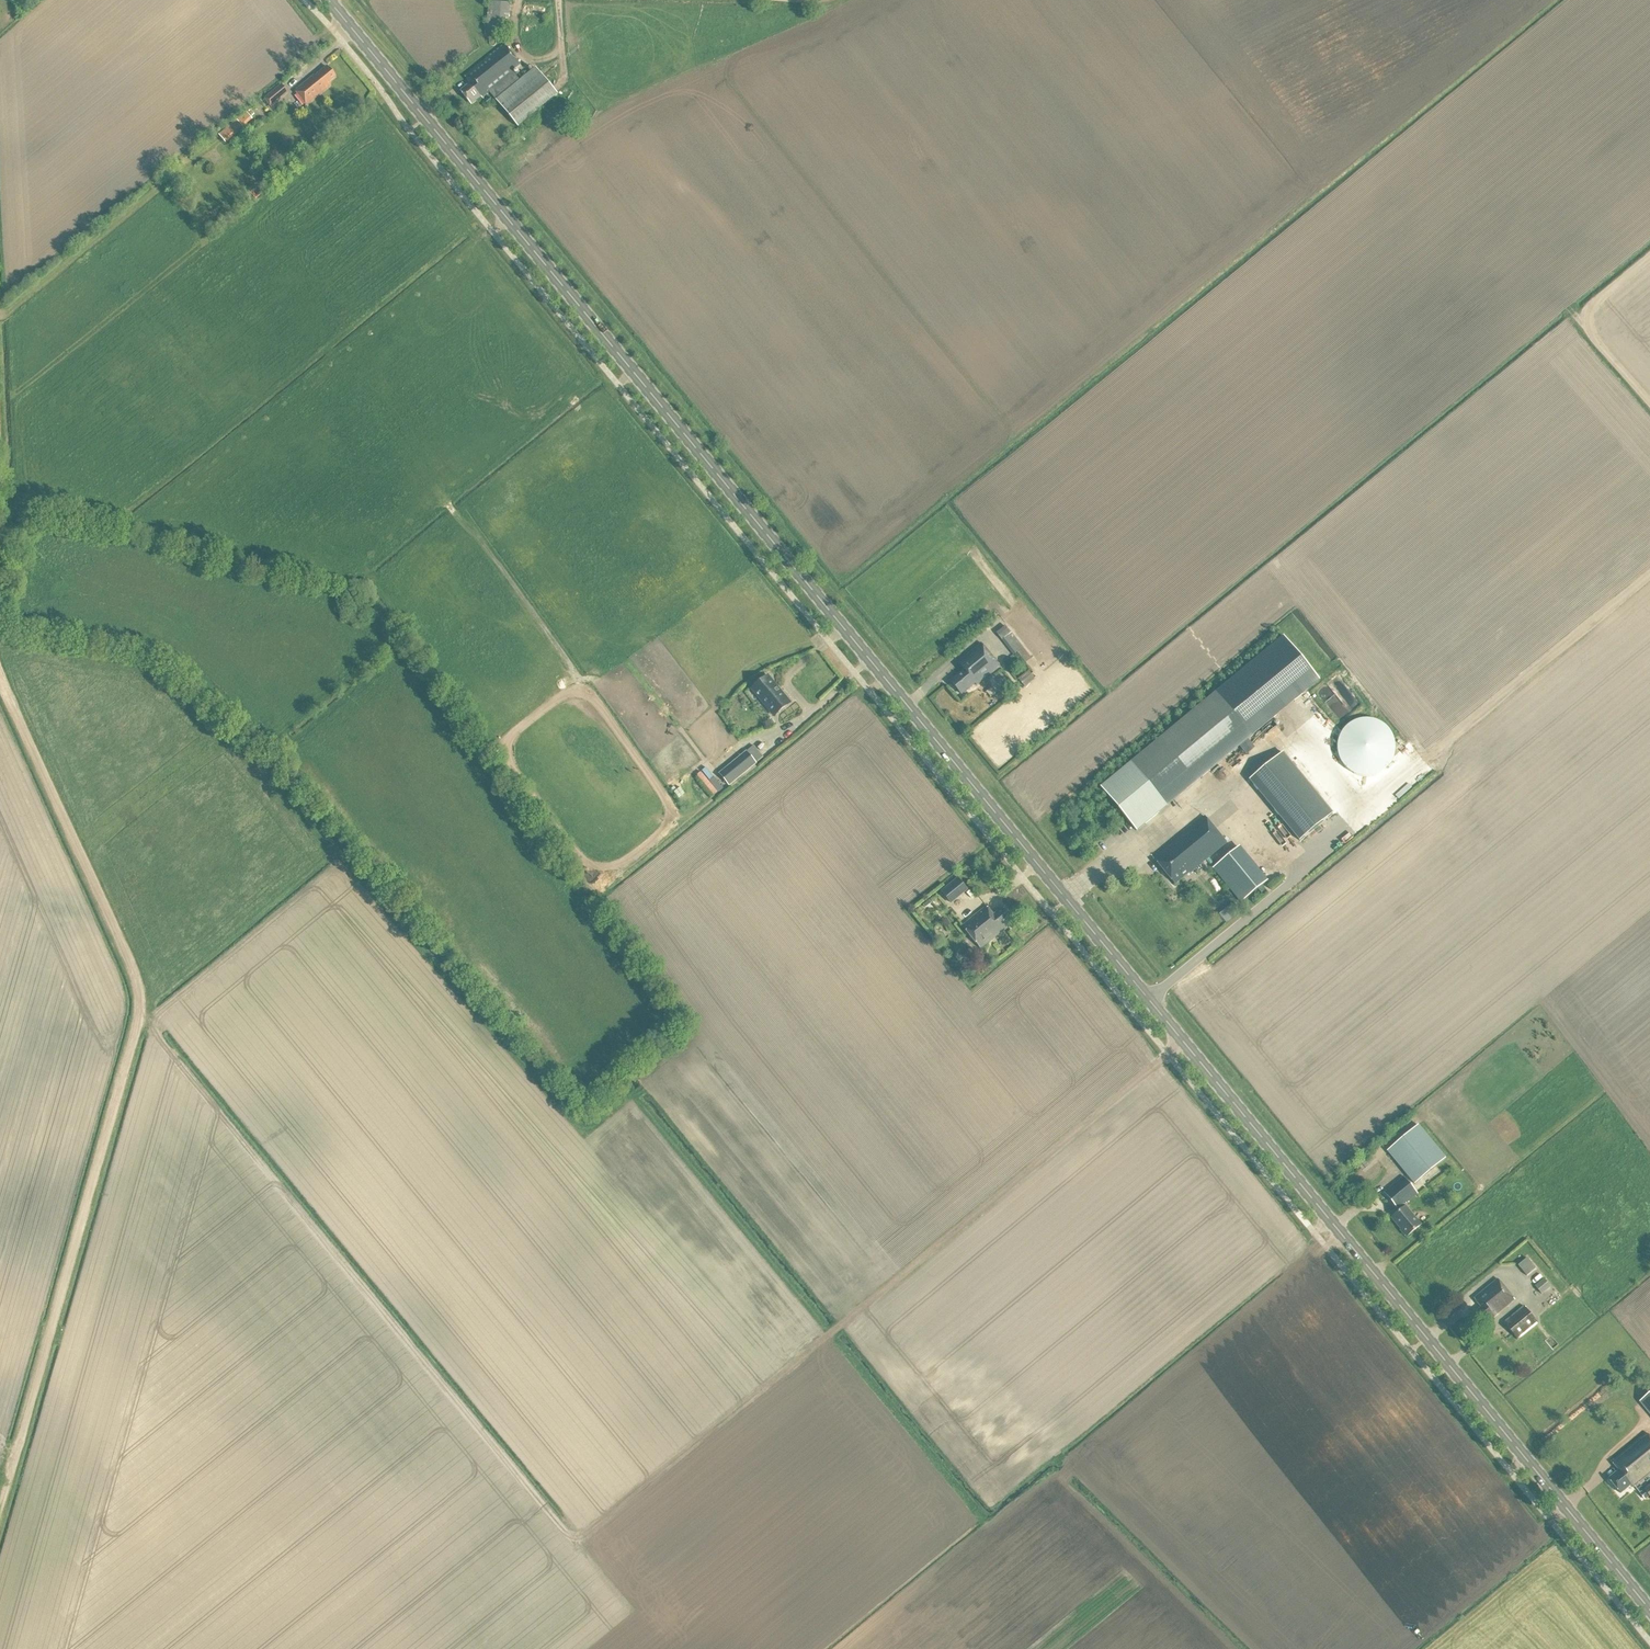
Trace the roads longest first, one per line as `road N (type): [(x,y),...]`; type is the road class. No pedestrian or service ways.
road 1 (secondary): [(1649,1610),(327,0)]
road 2 (track): [(0,674),(144,1003),(0,1513)]
road 3 (track): [(1183,1041),(580,1537)]
road 4 (track): [(1425,759),(1649,574)]
road 5 (track): [(1649,403),(1585,317),(1649,257)]

